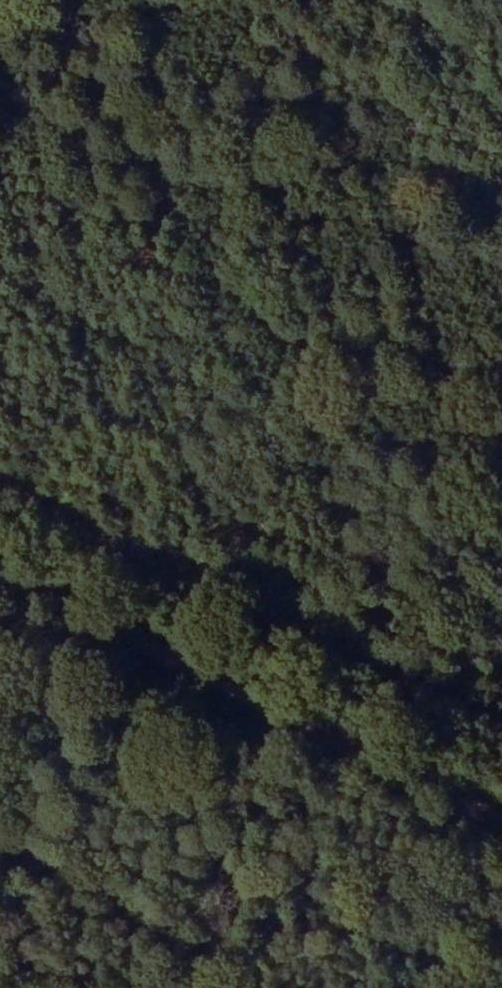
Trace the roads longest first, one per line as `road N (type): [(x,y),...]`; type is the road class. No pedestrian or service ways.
road 1 (track): [(501,808),(0,560)]
road 2 (track): [(0,484),(190,580),(501,719)]

